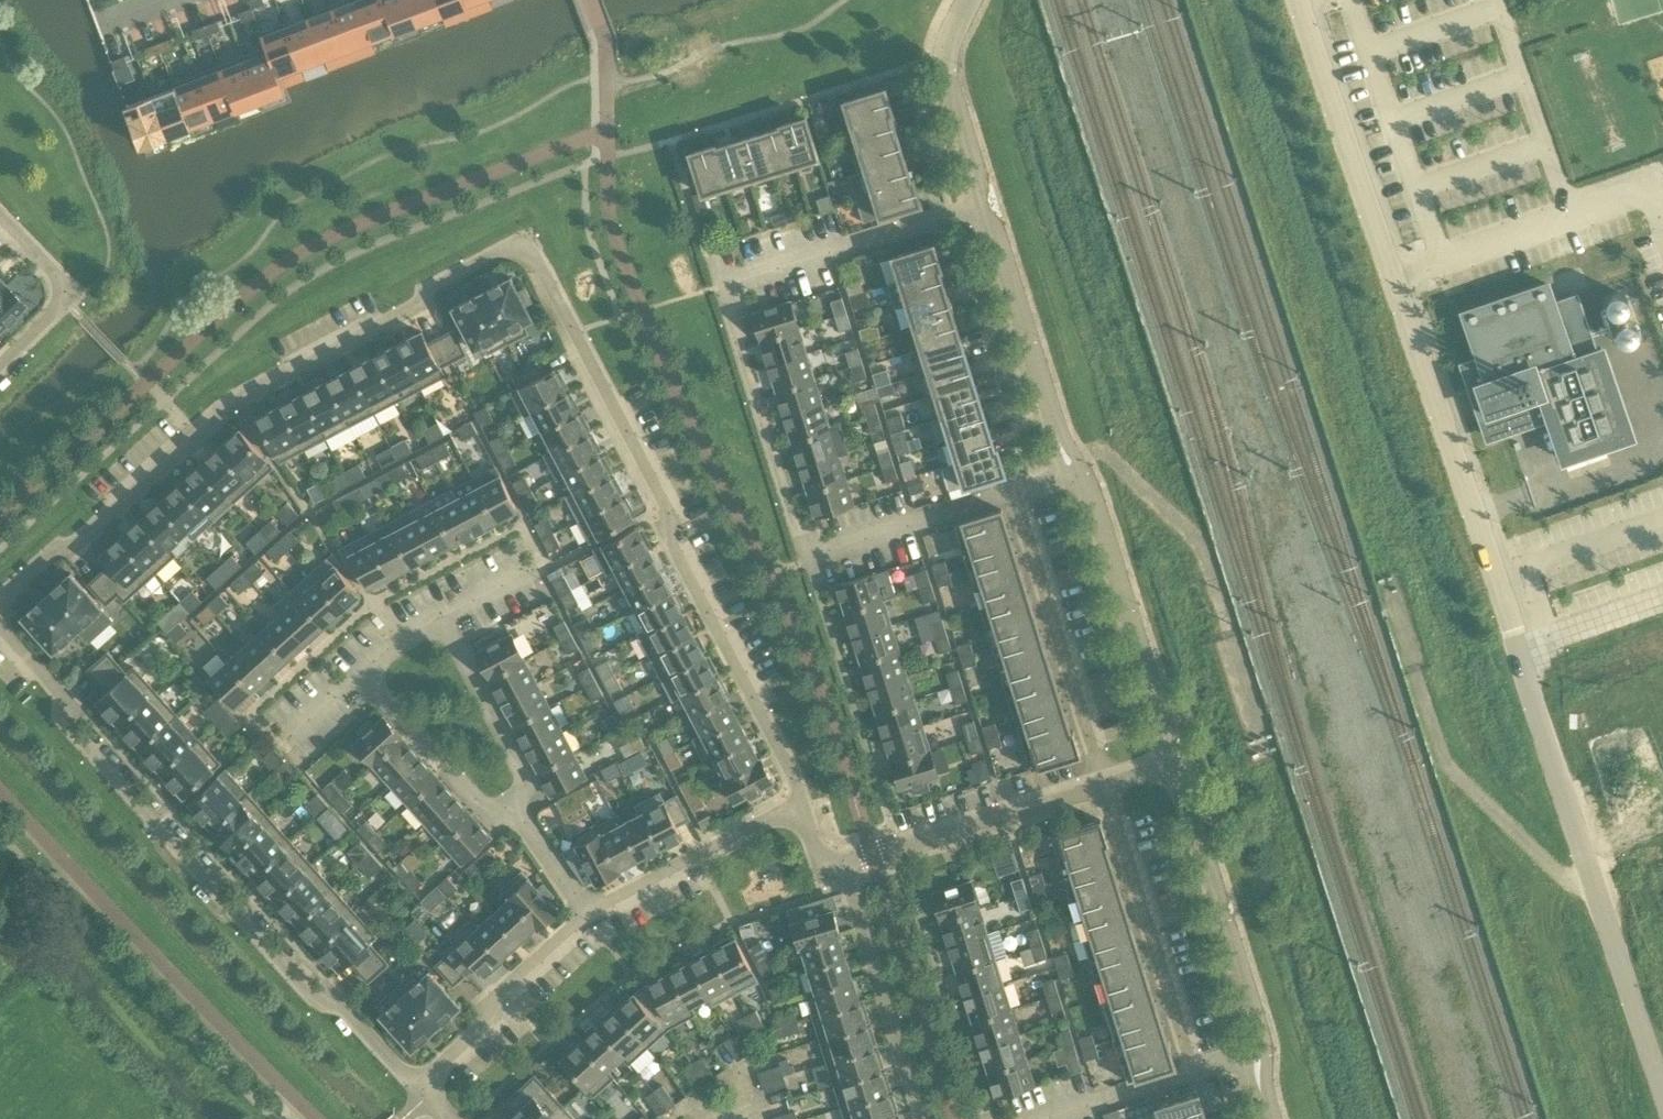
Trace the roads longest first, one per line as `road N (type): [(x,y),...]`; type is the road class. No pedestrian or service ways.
road 1 (residential): [(0,605),(54,549),(74,546),(248,396),(418,306),(429,287),(494,252),(521,252),(539,264),(671,513),(669,536),(802,801)]
road 2 (residential): [(1014,490),(806,553),(719,285),(988,204)]
road 3 (residential): [(1301,0),(1529,679)]
road 4 (residential): [(416,1086),(338,1002),(315,1000),(65,723),(65,698),(0,620)]
road 5 (residential): [(516,809),(485,809),(362,672),(441,618),(526,782)]
road 6 (residential): [(317,1118),(0,792)]
road 7 (unclassified): [(1628,1008),(1637,954),(1629,889),(1577,746),(1529,679)]
road 8 (unclassified): [(1529,679),(1526,759),(1591,957),(1628,1008)]
road 9 (residential): [(1175,763),(1092,487),(1074,472)]
road 10 (residential): [(1105,784),(1014,490)]
road 11 (residential): [(1259,1056),(1259,1033),(1175,763)]
road 12 (residential): [(1194,1075),(1105,784)]
road 13 (residential): [(1074,472),(988,204)]
road 14 (residential): [(846,863),(1105,784)]
road 15 (residential): [(846,863),(924,1118)]
road 16 (residential): [(416,1086),(491,1021),(500,992),(587,912)]
road 17 (residential): [(587,912),(802,801)]
road 18 (residential): [(988,204),(948,66),(950,39),(971,0)]
road 19 (residential): [(0,215),(63,290),(53,314),(0,366)]
road 20 (residential): [(1052,1118),(1194,1075)]
road 21 (residential): [(587,912),(516,809)]

